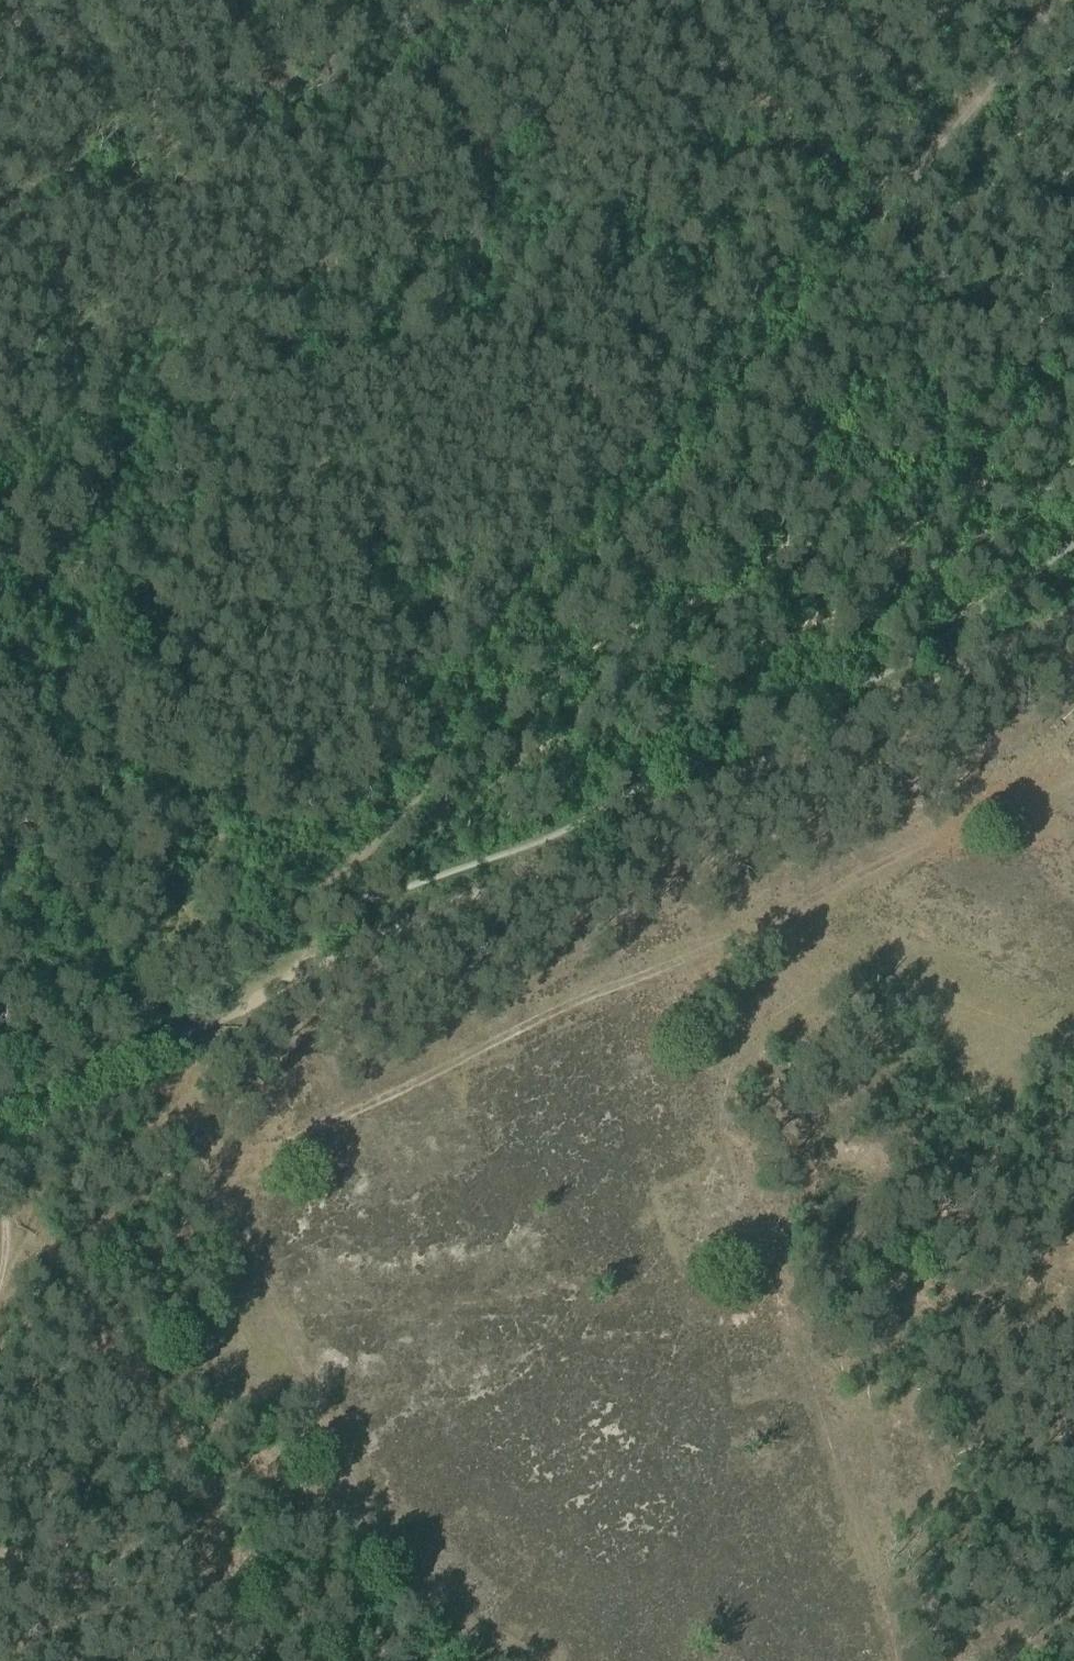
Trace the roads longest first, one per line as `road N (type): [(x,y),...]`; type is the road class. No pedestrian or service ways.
road 1 (track): [(249,1004),(1073,617)]
road 2 (track): [(0,1115),(249,1004)]

